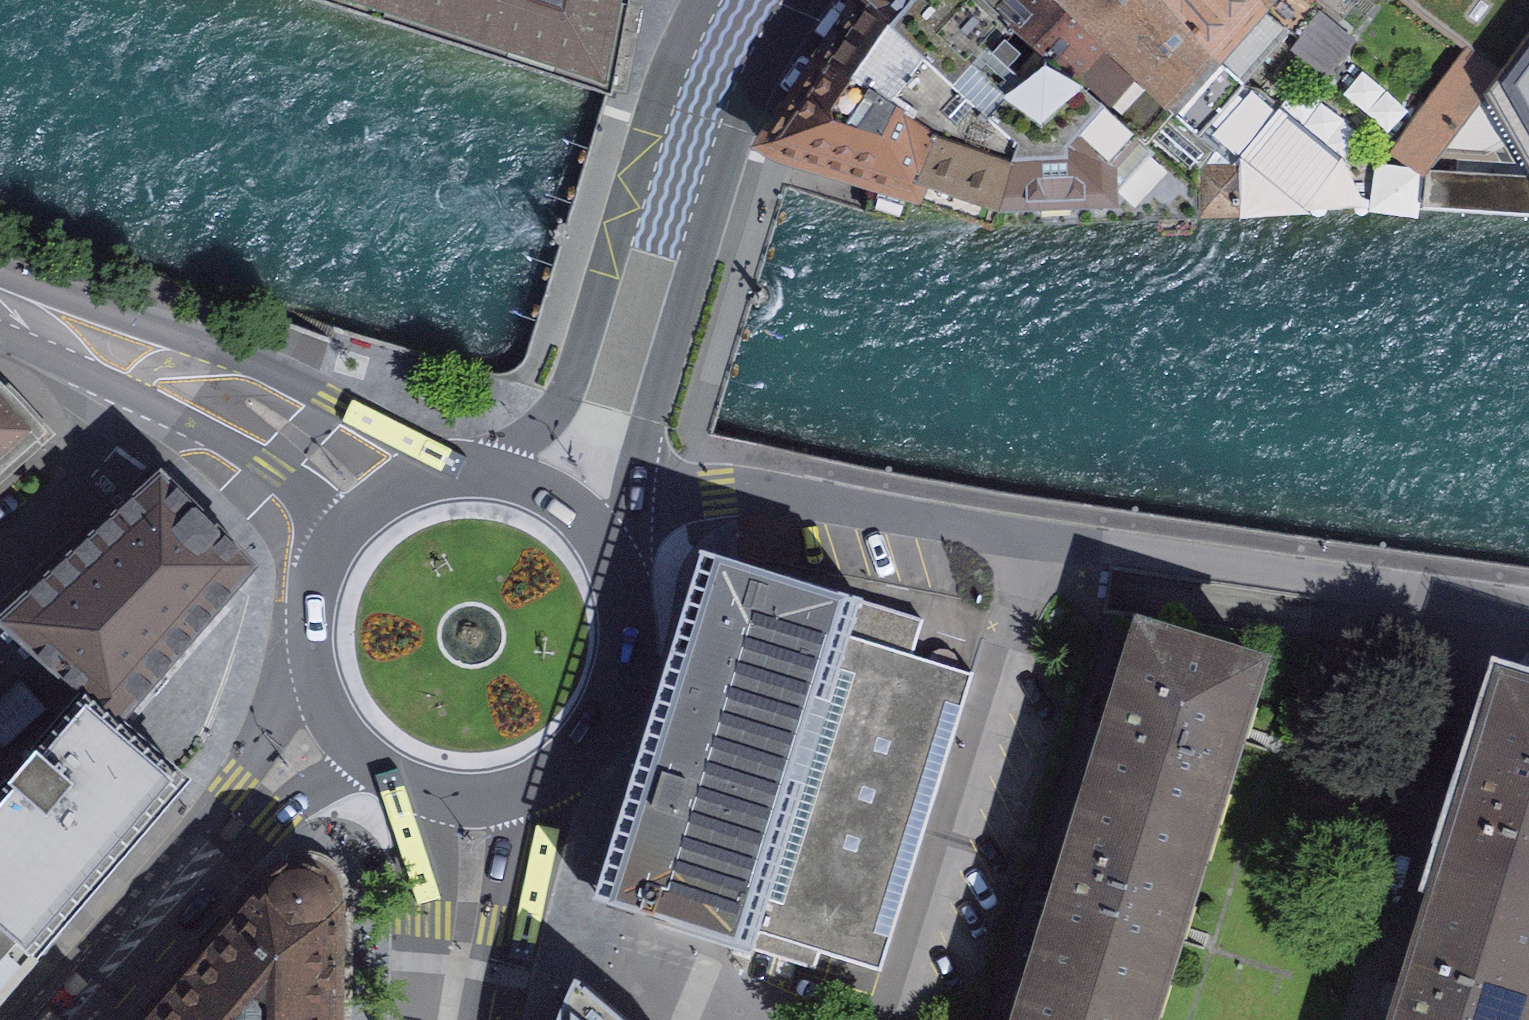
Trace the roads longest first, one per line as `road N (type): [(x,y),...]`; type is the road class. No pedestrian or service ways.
road 1 (residential): [(634,502),(767,490),(1528,608)]
road 2 (primary): [(461,471),(253,358),(60,316)]
road 3 (secondary): [(694,125),(613,249),(564,396),(483,472)]
road 4 (secondary): [(634,502),(693,274),(694,125)]
road 5 (primary): [(308,643),(181,890)]
road 6 (tertiary): [(468,1019),(506,929),(540,779)]
road 7 (primary): [(155,404),(294,483),(314,509),(330,552)]
road 8 (primary): [(181,890),(312,791),(381,768)]
road 9 (tertiary): [(417,785),(442,1019)]
road 10 (primary): [(540,779),(596,734),(621,692),(632,646),(628,597)]
road 11 (residential): [(155,404),(0,552)]
road 12 (primary): [(628,597),(609,550),(577,511),(533,484),(483,472)]
road 13 (primary): [(181,890),(59,1019)]
road 14 (primary): [(461,471),(393,491),(330,552)]
road 15 (primary): [(308,643),(330,714),(381,768)]
road 16 (secondary): [(694,125),(753,0)]
road 17 (primary): [(60,316),(155,404)]
road 18 (primary): [(417,785),(479,794),(540,779)]

